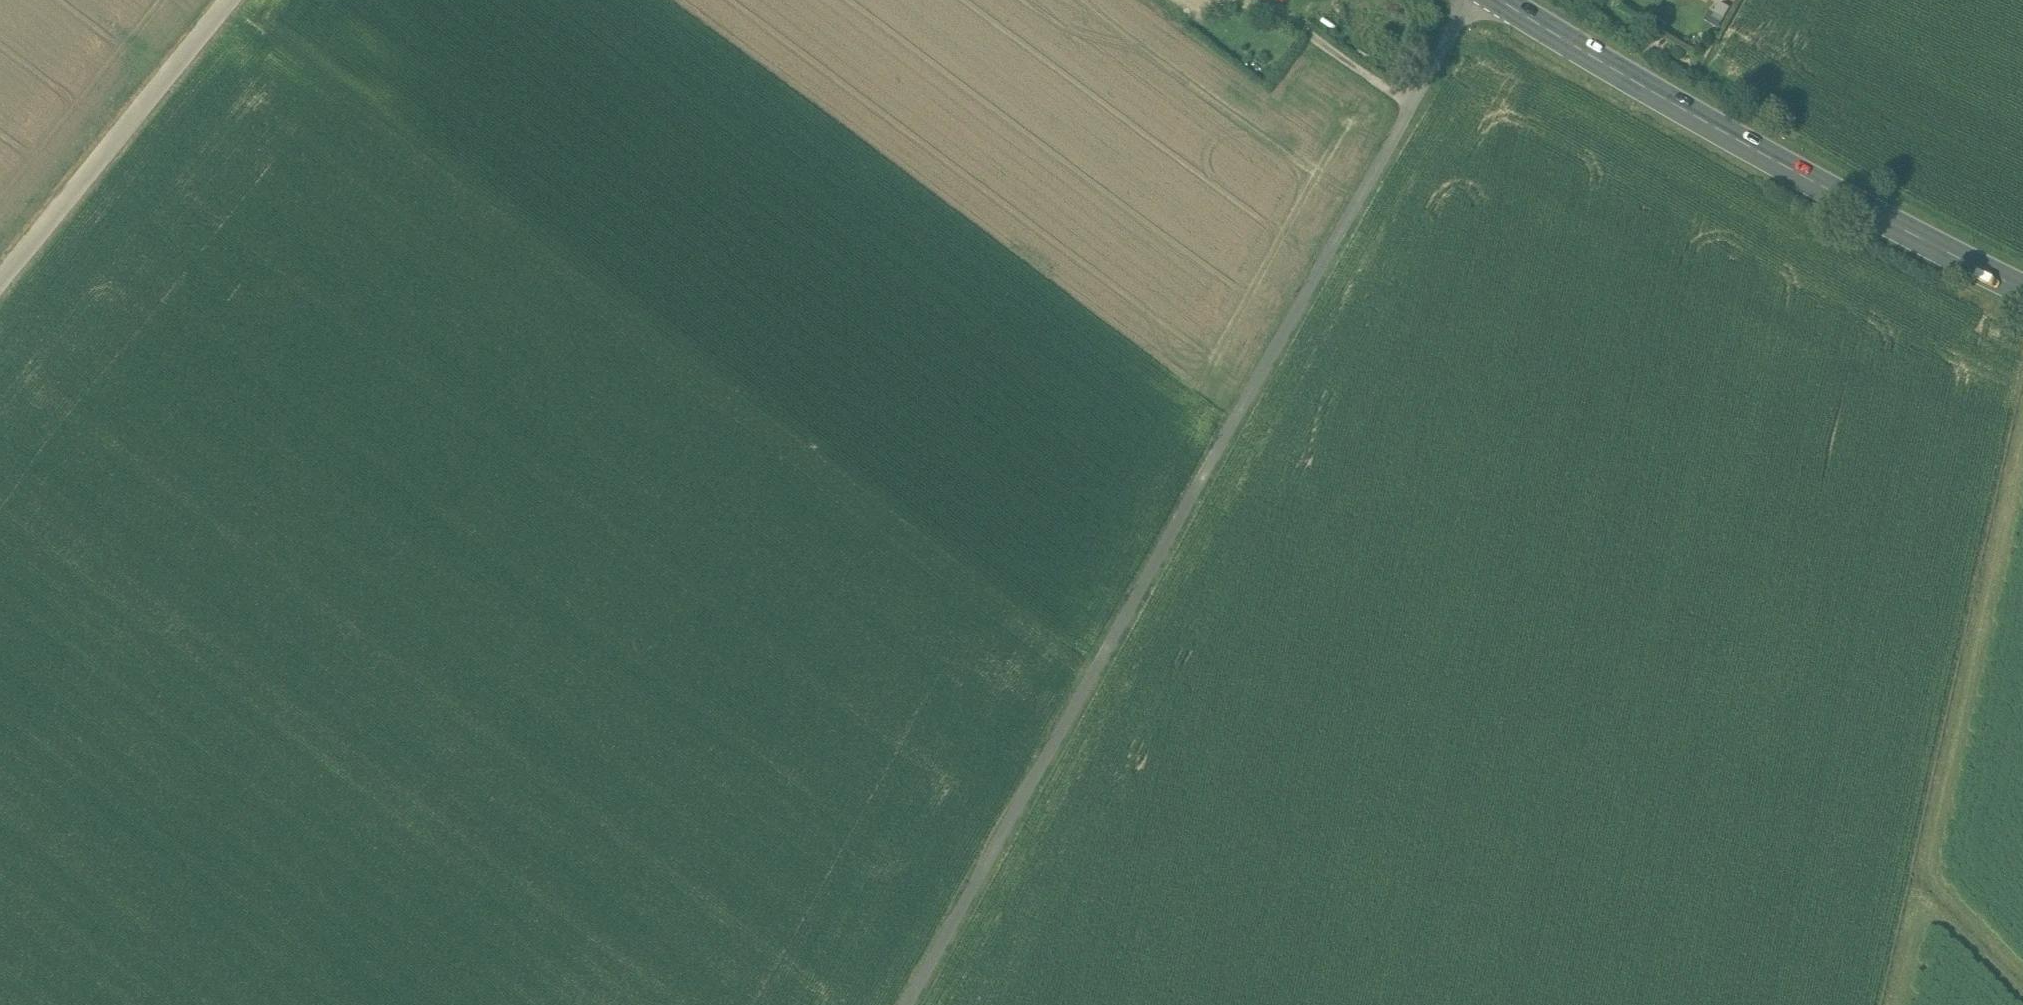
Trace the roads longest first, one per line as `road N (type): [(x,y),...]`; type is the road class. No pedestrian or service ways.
road 1 (unclassified): [(1479,0),(1412,102),(905,1004)]
road 2 (secondary): [(1502,0),(1630,81),(2022,289)]
road 3 (unclassified): [(0,277),(223,0)]

